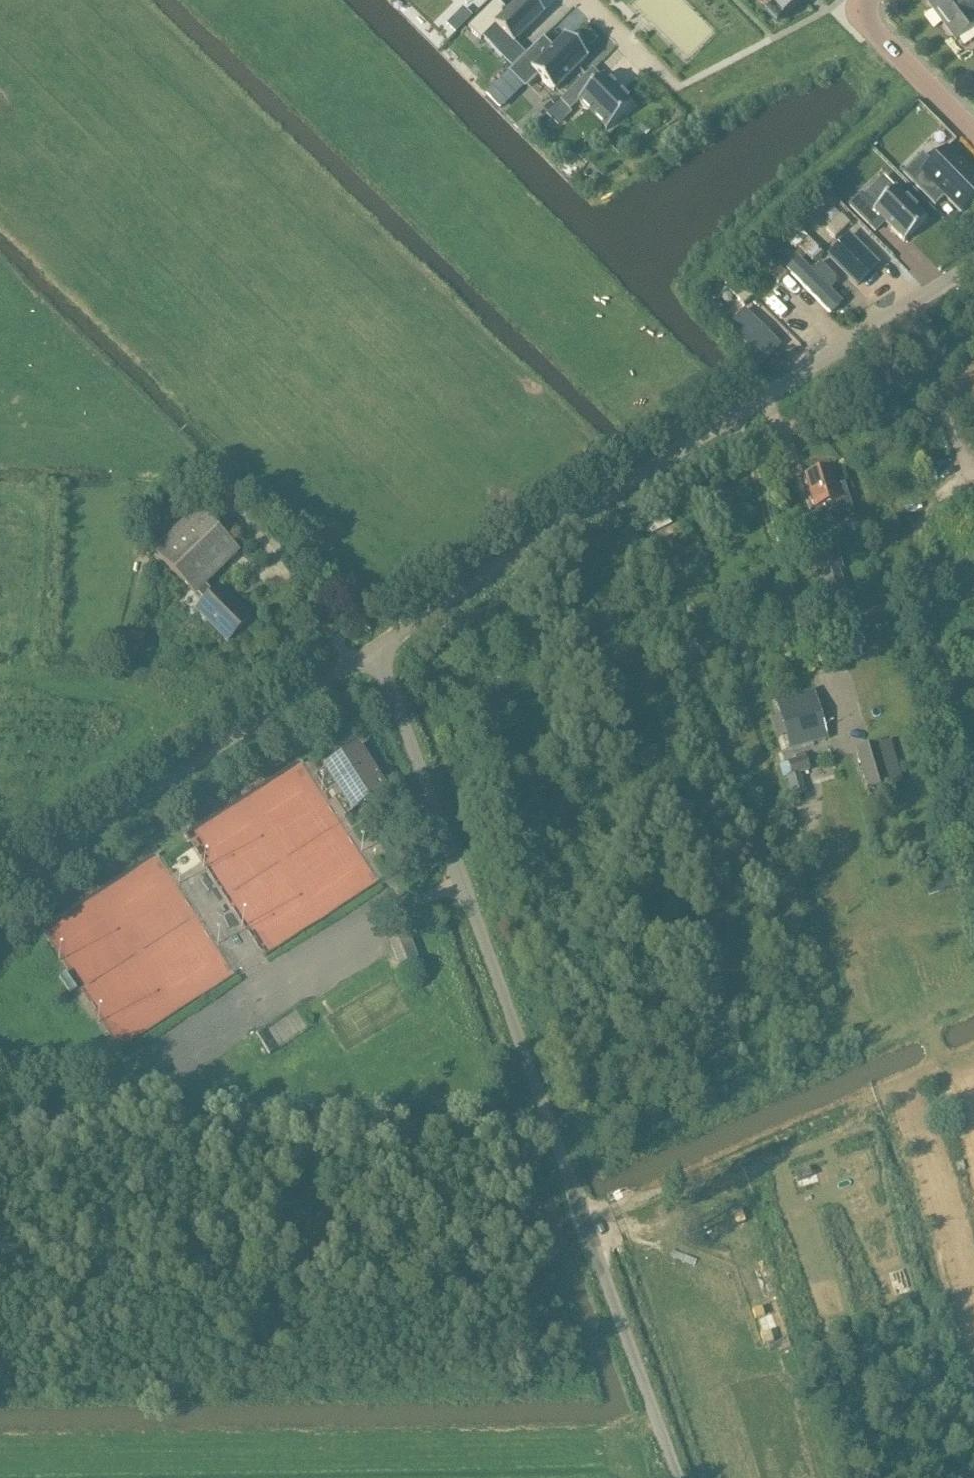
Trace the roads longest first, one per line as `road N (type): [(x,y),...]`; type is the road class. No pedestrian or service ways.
road 1 (unclassified): [(678,1477),(376,649)]
road 2 (unclassified): [(376,649),(973,269)]
road 3 (track): [(973,737),(926,624),(914,532),(926,507),(963,483),(873,333)]
road 4 (unclassified): [(0,888),(376,649)]
road 5 (residential): [(973,133),(865,21),(867,0)]
road 6 (residential): [(585,0),(681,86)]

